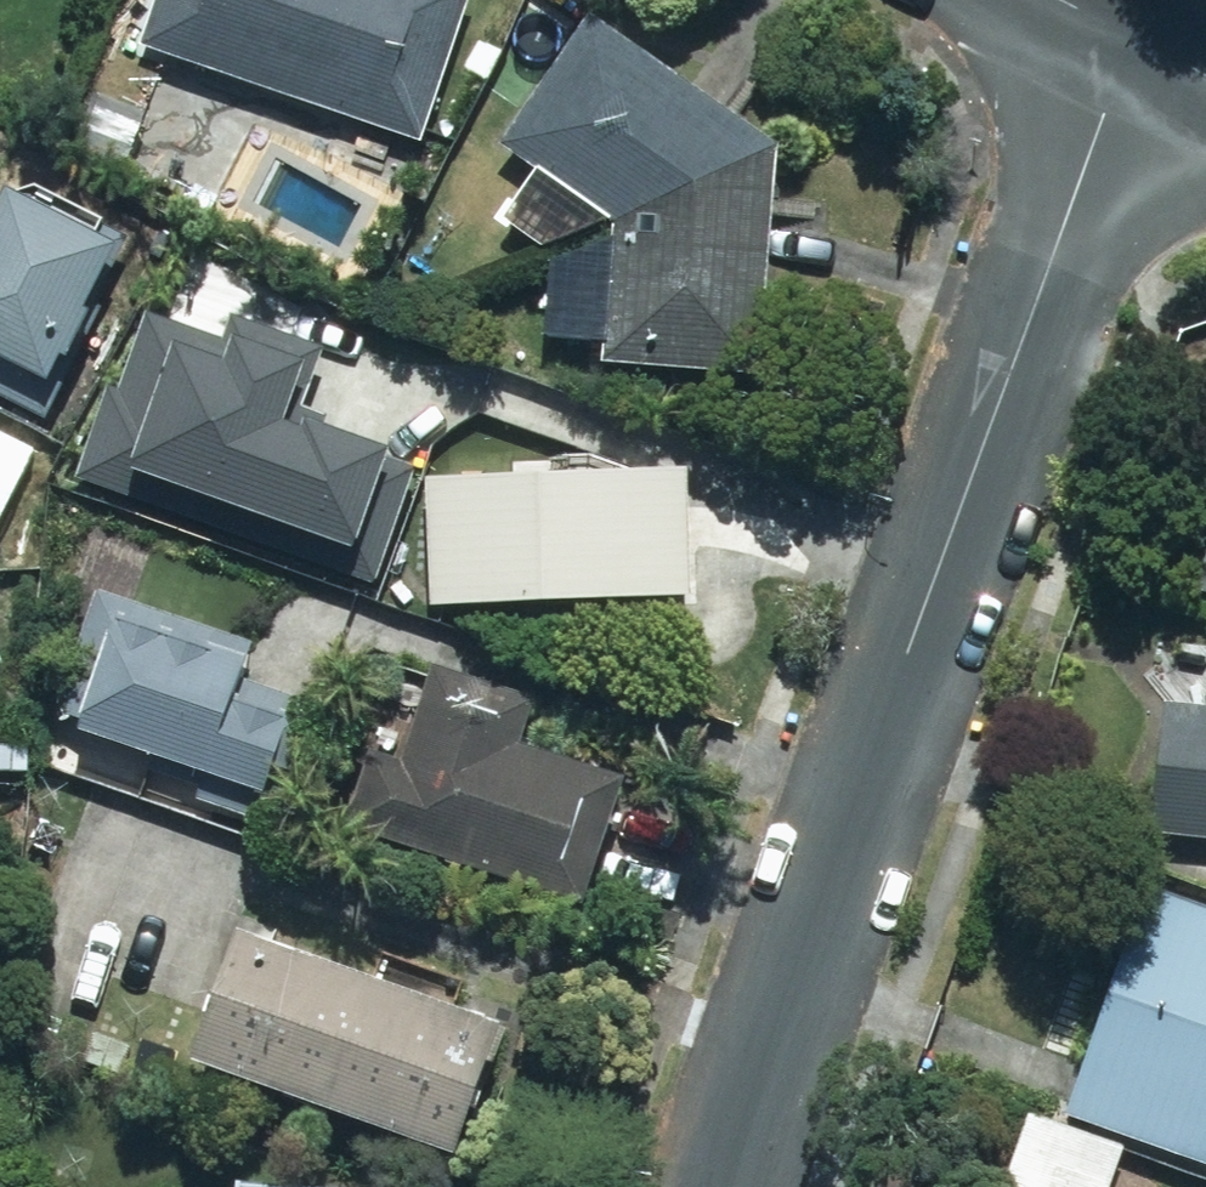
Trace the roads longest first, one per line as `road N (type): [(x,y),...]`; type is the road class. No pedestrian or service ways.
road 1 (residential): [(1157,47),(777,1045),(737,1186)]

